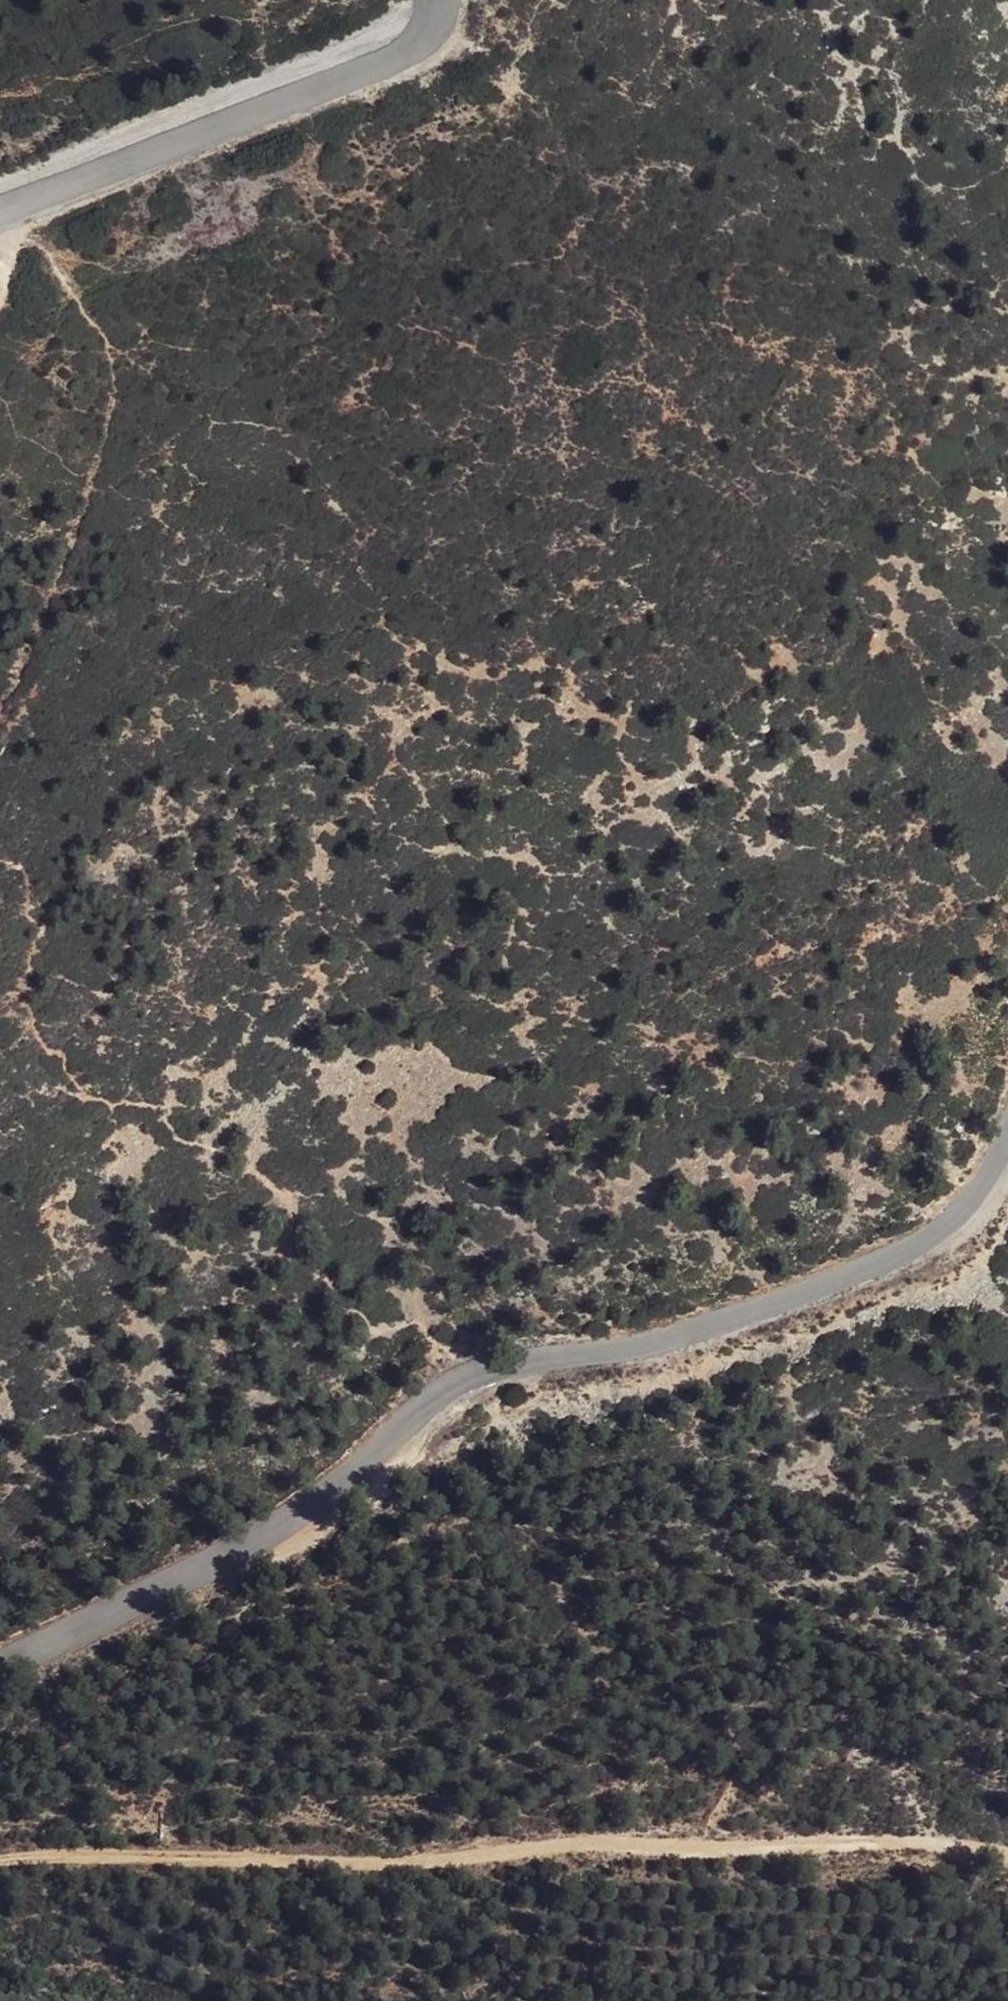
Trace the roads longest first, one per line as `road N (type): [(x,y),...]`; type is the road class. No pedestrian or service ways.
road 1 (unclassified): [(1007,1139),(966,1209),(914,1246),(668,1336),(486,1372),(410,1418),(278,1523),(0,1665)]
road 2 (track): [(1007,1851),(854,1842),(0,1860)]
road 3 (unclassified): [(0,205),(404,47),(429,24),(435,0)]

